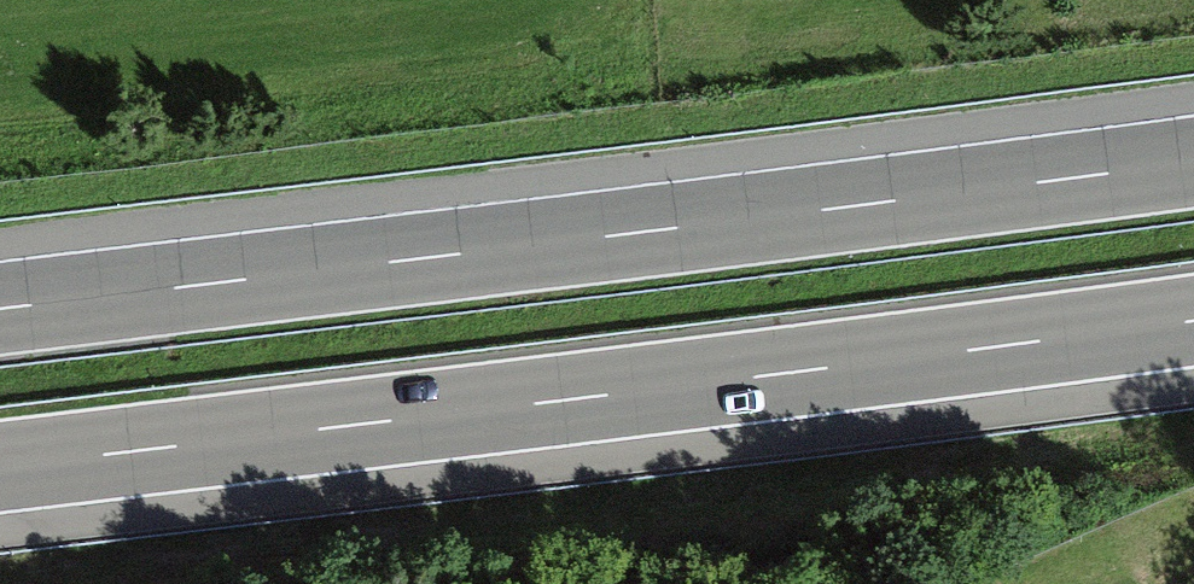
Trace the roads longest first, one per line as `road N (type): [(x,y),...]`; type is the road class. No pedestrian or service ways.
road 1 (motorway): [(1193,161),(0,307)]
road 2 (motorway): [(0,469),(1193,324)]

